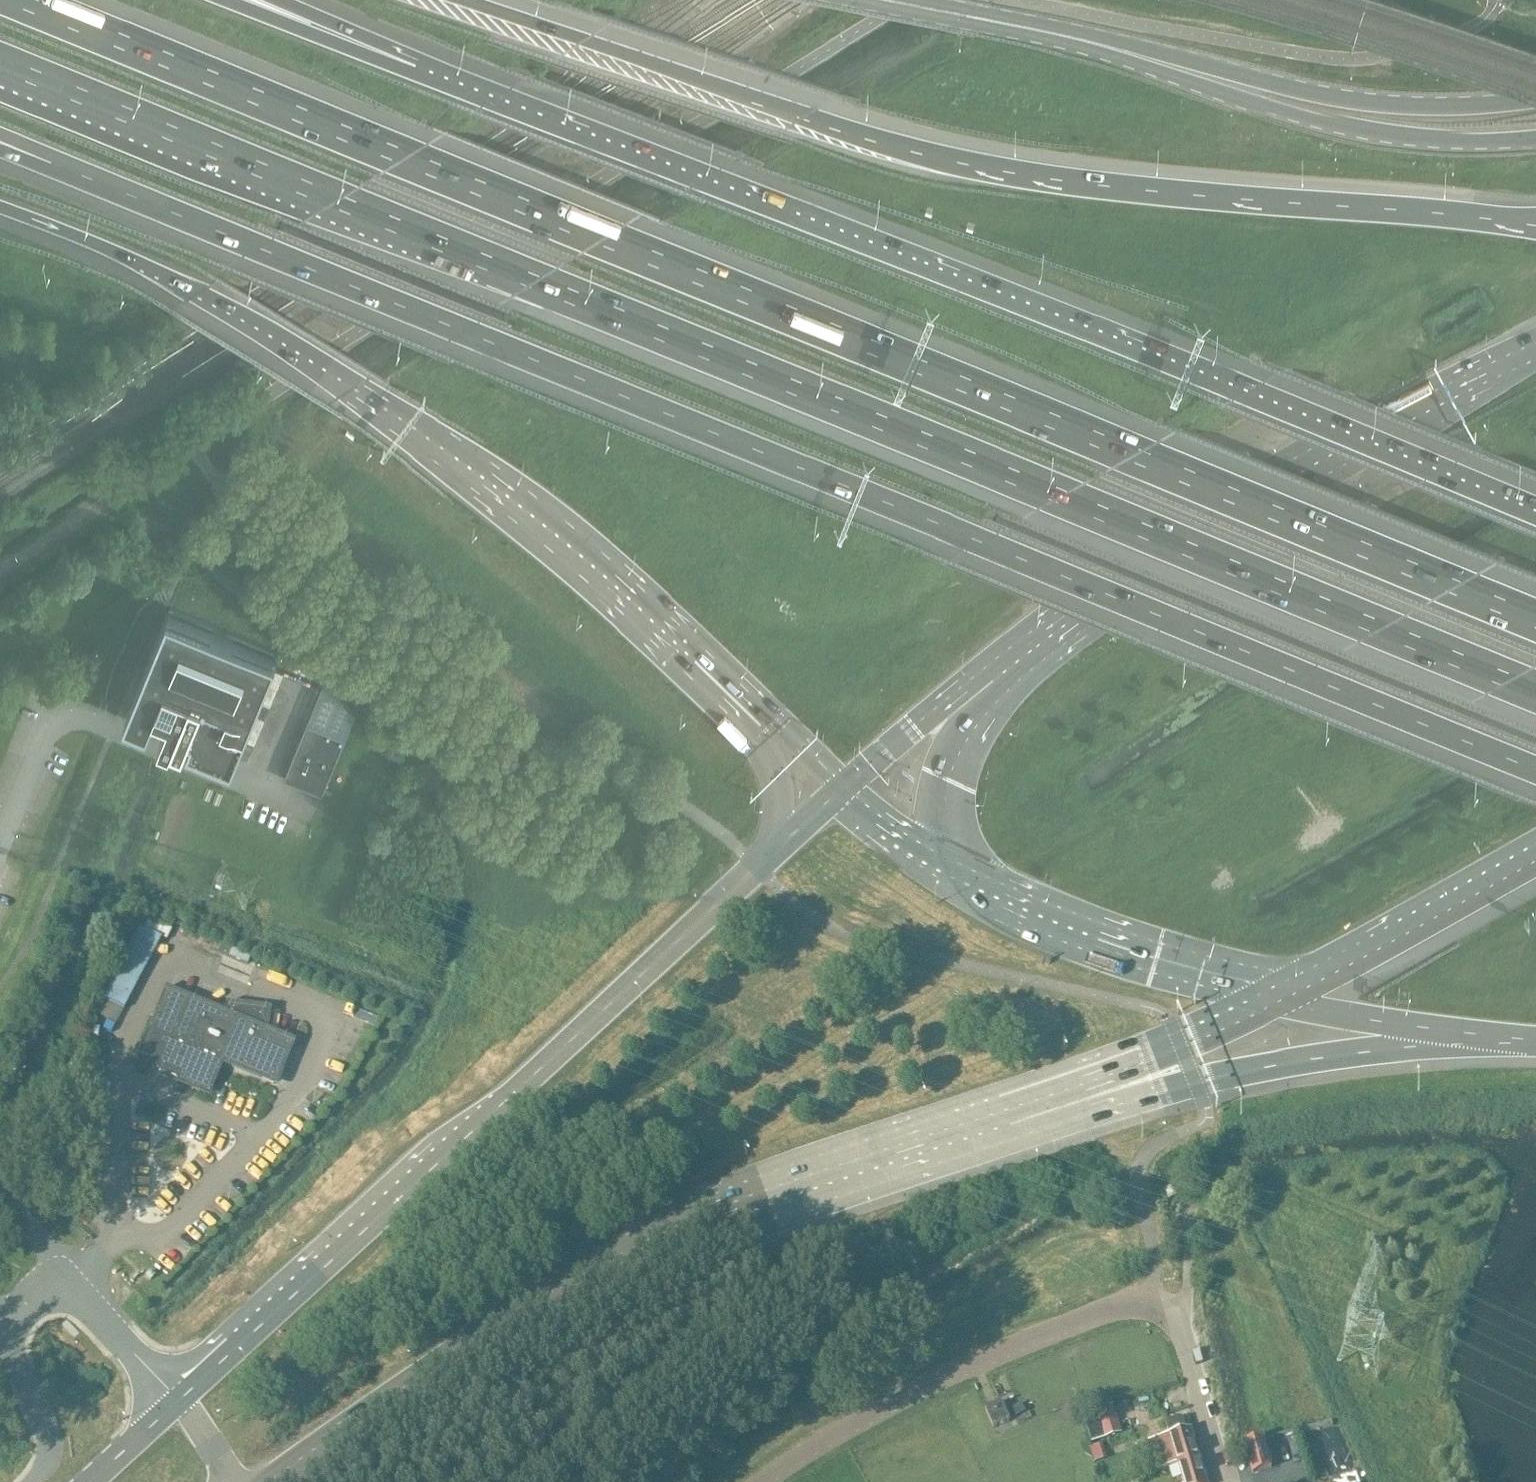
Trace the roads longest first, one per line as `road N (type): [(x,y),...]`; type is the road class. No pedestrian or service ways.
road 1 (motorway): [(0,67),(1535,689)]
road 2 (motorway): [(1535,618),(13,0)]
road 3 (motorway): [(35,154),(1535,769)]
road 4 (motorway): [(1535,512),(437,76)]
road 5 (motorway): [(1535,226),(1142,194),(945,158),(466,0)]
road 6 (motorway): [(0,208),(239,312),(444,441),(651,608),(754,709)]
road 7 (primary): [(277,1481),(540,1308),(693,1228),(1029,1113)]
road 8 (primary): [(779,852),(178,1401)]
road 9 (primary): [(1535,352),(1304,474),(1042,648)]
road 10 (secondary): [(1052,27),(1333,121),(1479,141),(1535,136)]
road 11 (secondary): [(1535,99),(1421,104),(1349,96),(1052,27)]
road 12 (motorway): [(1029,1113),(1481,1036)]
road 13 (unclassified): [(759,1481),(810,1445),(980,1360),(1126,1303),(1148,1305)]
road 14 (primary): [(962,884),(1072,933),(1283,997)]
road 15 (primary): [(1283,997),(1535,862)]
road 16 (primary): [(1029,1113),(1283,997)]
road 17 (primary): [(1042,648),(975,728),(954,773),(947,827),(962,884)]
road 18 (primary): [(1042,648),(844,788)]
road 19 (unclassified): [(30,1481),(49,1447),(11,1339),(15,1318),(63,1278)]
road 20 (motorway): [(437,76),(219,0)]
road 21 (motorway): [(1283,997),(1344,1016),(1481,1036)]
road 22 (unclassified): [(1225,1481),(1183,1340),(1148,1305)]
road 23 (motorway): [(437,76),(273,0)]
road 24 (unclassified): [(178,1401),(63,1278)]
road 25 (primary): [(844,788),(893,839),(962,884)]
road 26 (motorway): [(754,709),(755,744),(780,789),(779,852)]
road 27 (secondary): [(1052,27),(921,0)]
road 28 (motorway): [(754,709),(844,788)]
road 29 (primary): [(178,1401),(89,1481)]

